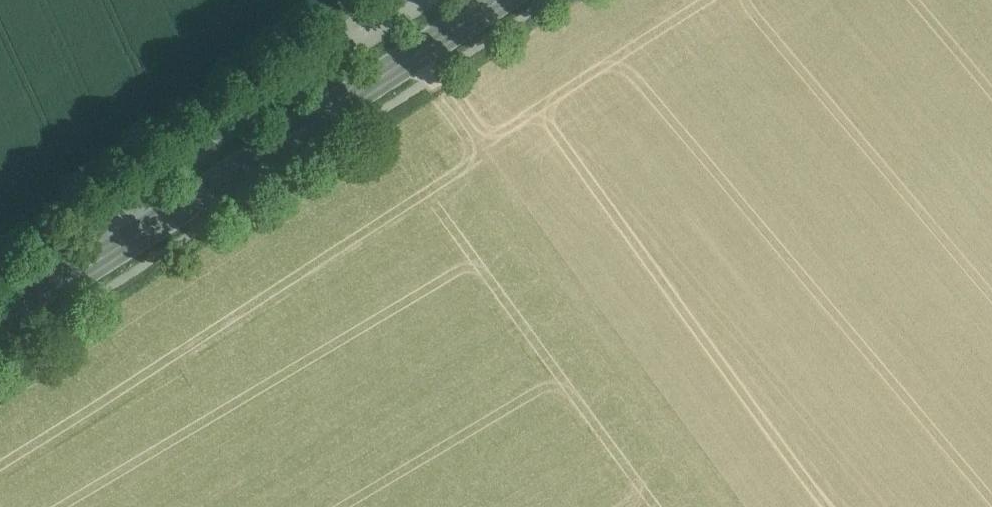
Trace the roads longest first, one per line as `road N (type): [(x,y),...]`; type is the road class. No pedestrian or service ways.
road 1 (primary): [(500,0),(0,321)]

